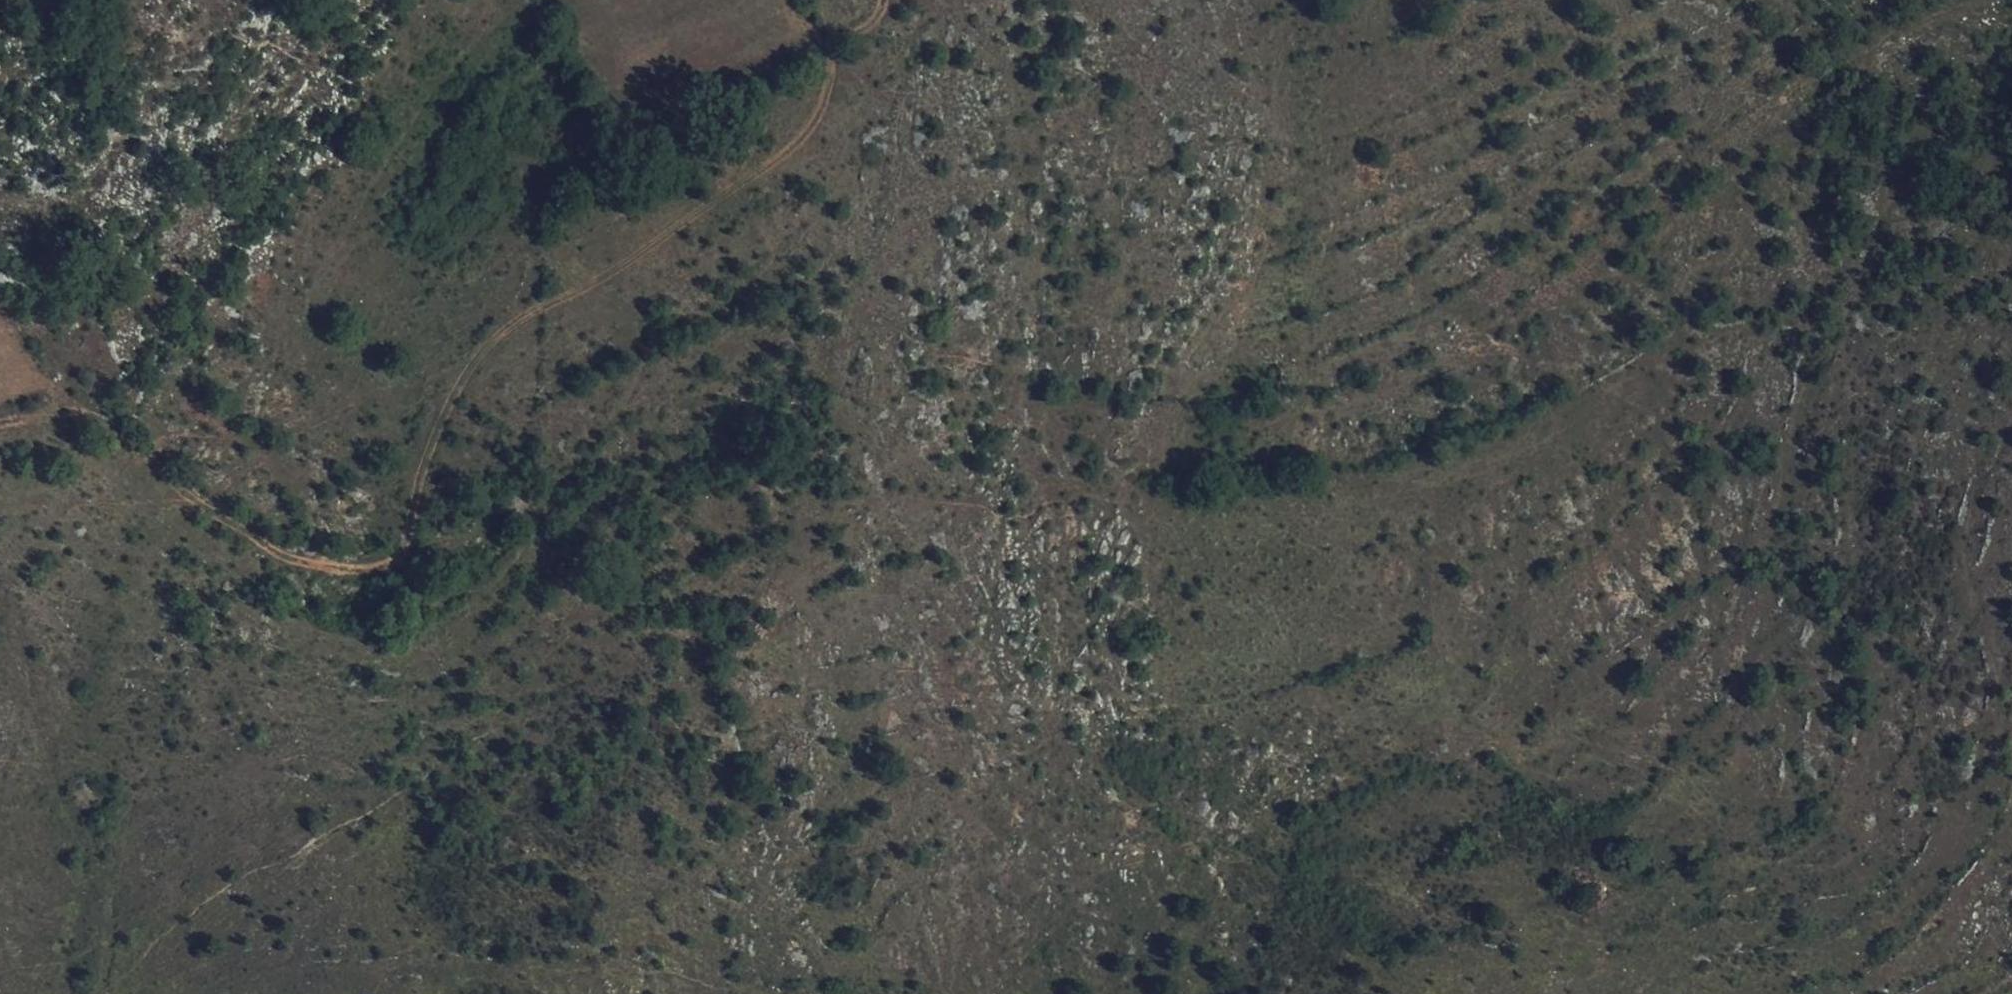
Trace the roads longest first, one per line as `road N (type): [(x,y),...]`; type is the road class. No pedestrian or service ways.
road 1 (track): [(0,422),(85,413),(278,551),(336,567),(399,566),(425,453),(463,376),(521,317),(645,252),(814,132),(844,39),(871,24),(887,0)]

